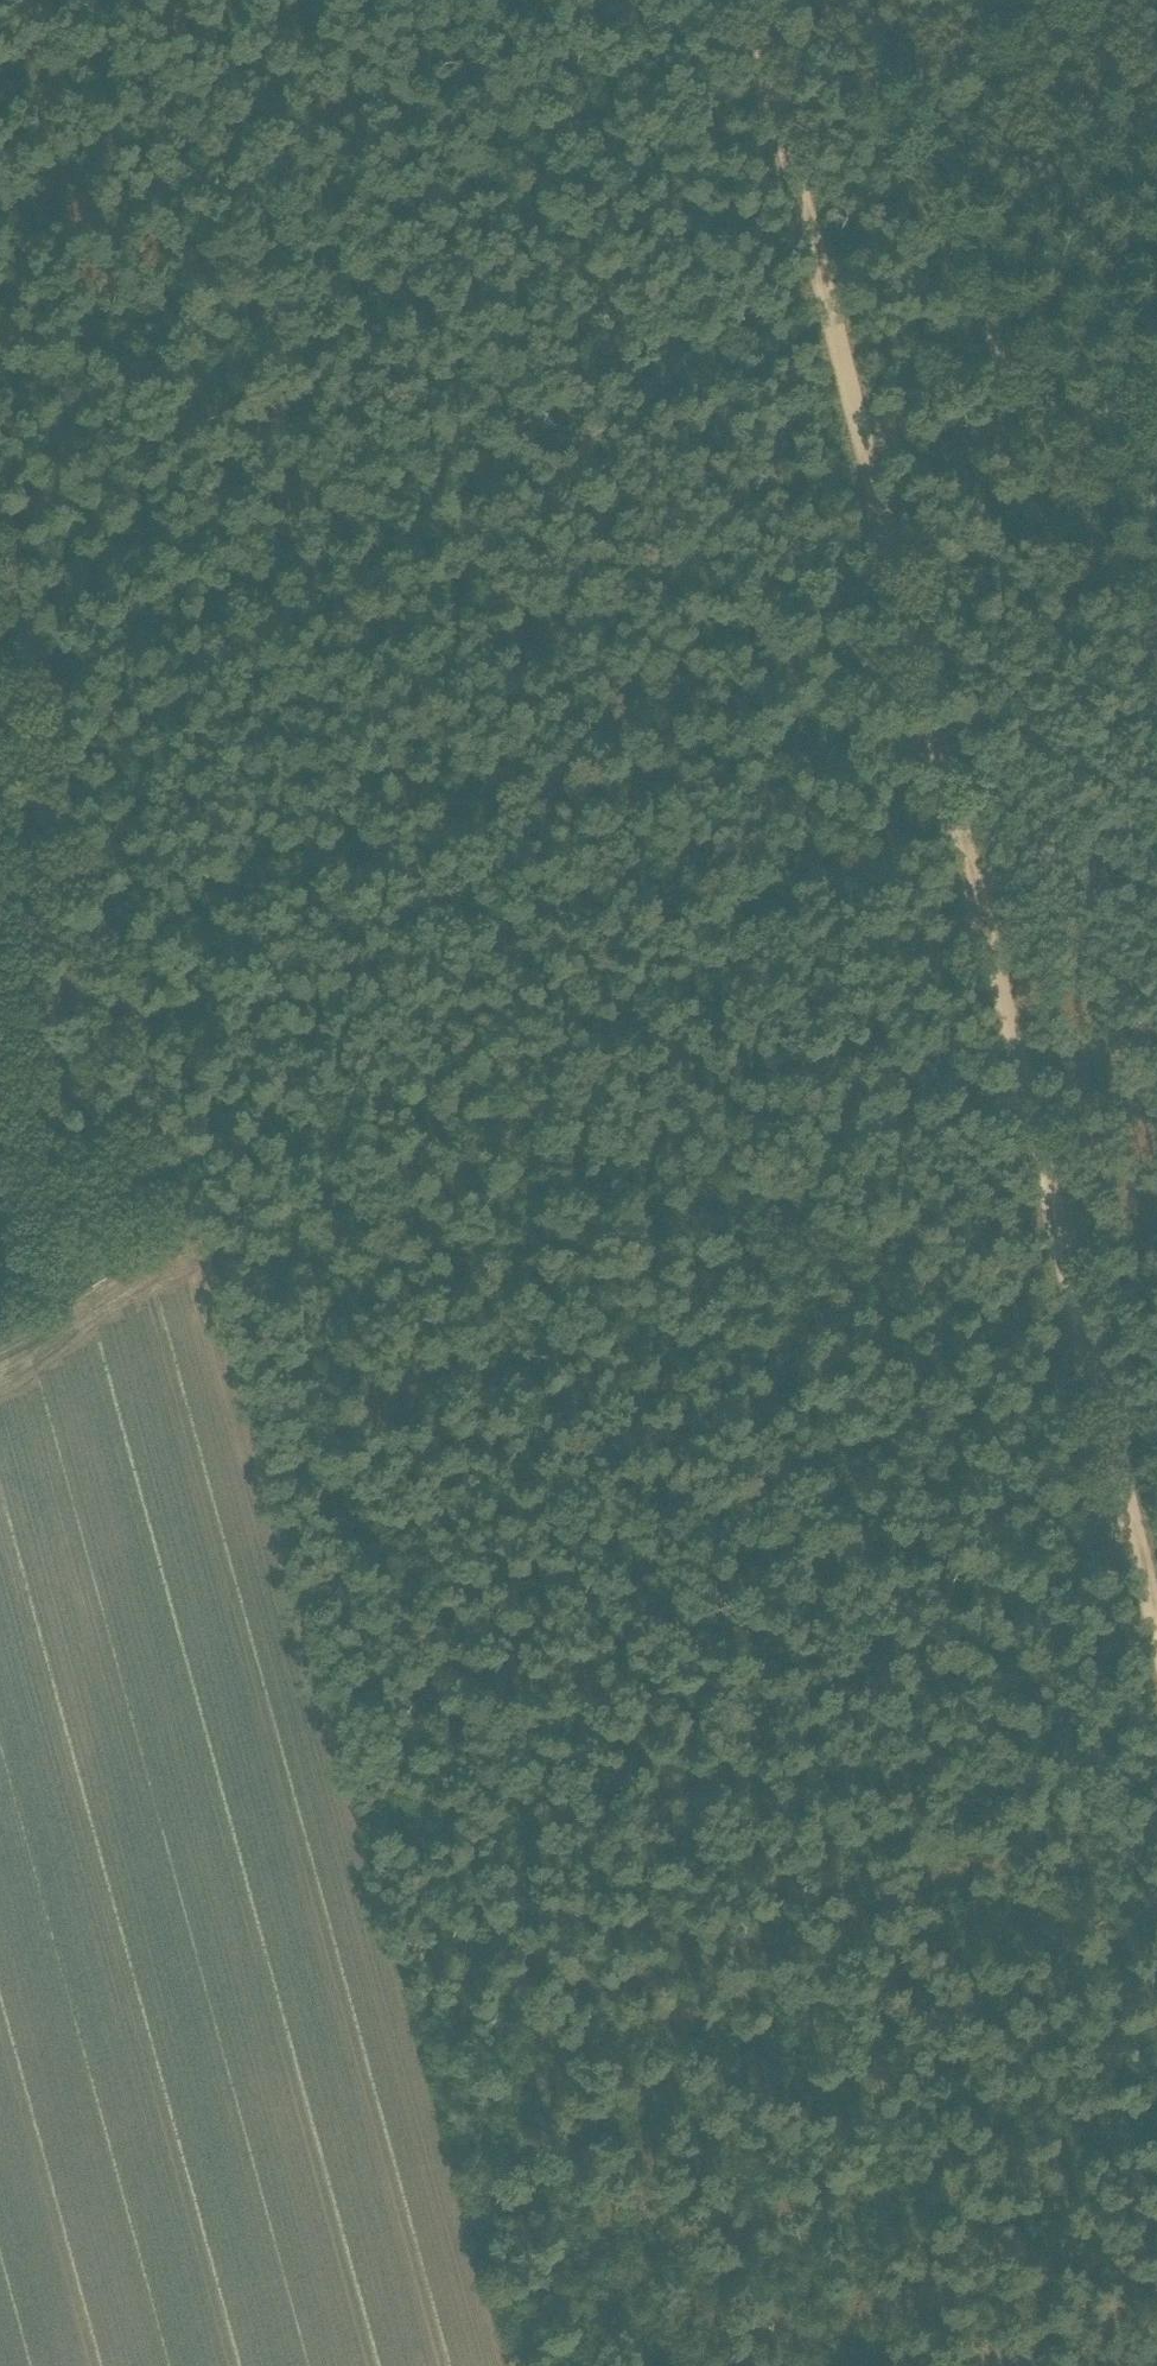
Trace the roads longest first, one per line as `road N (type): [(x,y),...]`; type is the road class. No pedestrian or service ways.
road 1 (track): [(1012,1030),(196,1242),(0,1340)]
road 2 (track): [(435,2057),(1156,1820)]
road 3 (track): [(1156,673),(818,0)]
road 4 (track): [(196,1242),(0,526)]
road 5 (track): [(1012,1030),(873,453)]
road 6 (track): [(873,453),(769,0)]
road 7 (track): [(1156,1587),(1058,1207)]
road 8 (track): [(1058,1207),(1012,1030)]

